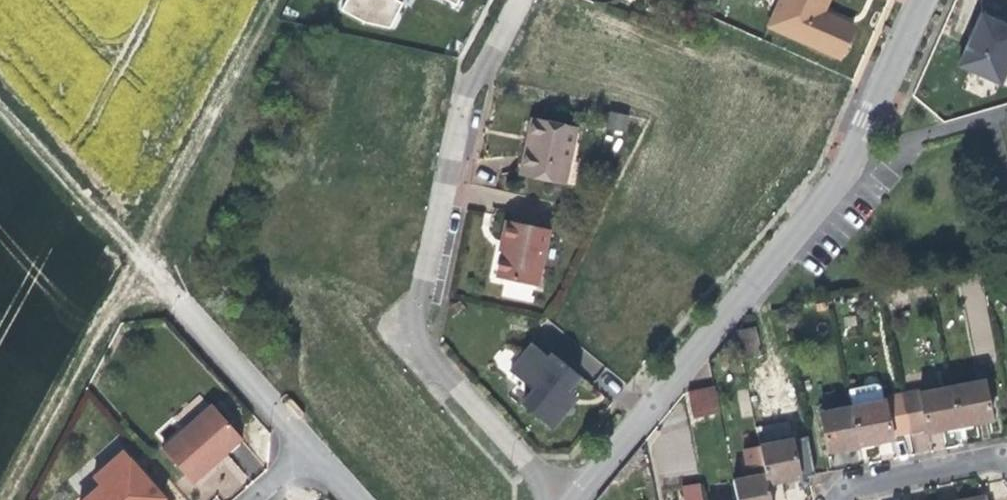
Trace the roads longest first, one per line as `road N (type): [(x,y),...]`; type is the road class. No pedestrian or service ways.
road 1 (residential): [(568,499),(849,170),(924,0)]
road 2 (residential): [(519,0),(465,93),(413,344),(567,499)]
road 3 (track): [(0,499),(272,0)]
road 4 (track): [(184,309),(0,104)]
road 5 (residential): [(184,309),(308,454)]
road 6 (residential): [(1006,461),(829,499)]
road 7 (track): [(849,170),(1006,106)]

